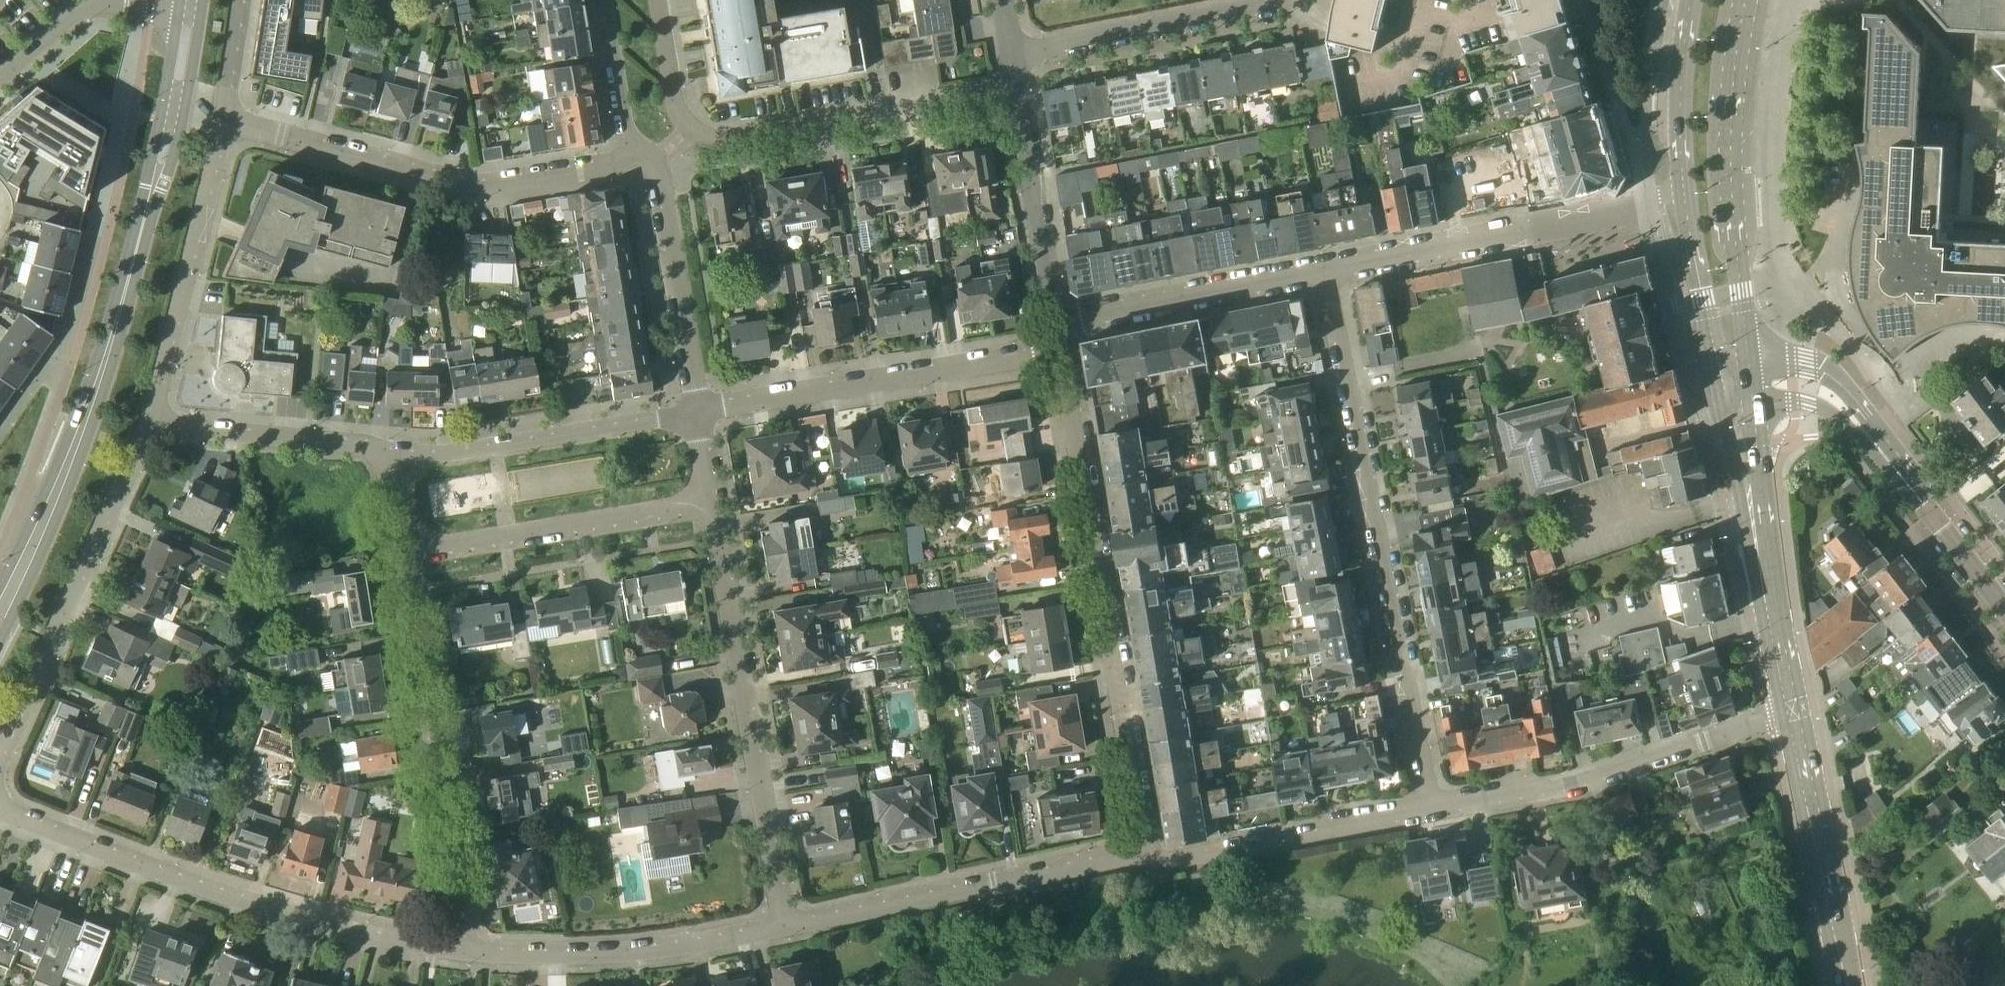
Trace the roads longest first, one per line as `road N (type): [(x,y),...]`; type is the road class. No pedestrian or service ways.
road 1 (residential): [(1433,811),(1329,272)]
road 2 (secondary): [(0,611),(96,390),(172,110)]
road 3 (residential): [(1146,851),(1067,356)]
road 4 (residential): [(462,952),(324,926),(187,883),(0,805)]
road 5 (residential): [(642,158),(483,190),(223,118)]
road 6 (residential): [(714,506),(785,926)]
road 7 (residential): [(462,952),(399,549)]
road 8 (residential): [(1795,712),(1575,786),(1433,811)]
road 9 (residential): [(699,412),(1067,356)]
road 10 (residential): [(1146,851),(785,926)]
road 11 (residential): [(0,756),(150,422)]
road 12 (secondary): [(1750,363),(1730,147),(1745,0)]
road 13 (residential): [(689,130),(724,140),(1020,93)]
road 14 (residential): [(1329,272),(1655,205)]
road 15 (residential): [(785,926),(628,952),(462,952)]
road 16 (residential): [(699,412),(455,447),(381,446)]
road 17 (residential): [(399,549),(714,506)]
road 18 (residential): [(150,422),(223,118)]
road 19 (residential): [(1433,811),(1193,857),(1146,851)]
road 20 (secondary): [(1849,985),(1795,712)]
road 21 (residential): [(1061,326),(1329,272)]
road 22 (residential): [(1013,53),(1278,0)]
road 23 (residential): [(642,158),(664,193),(699,412)]
road 24 (tertiary): [(1924,505),(1846,388),(1807,364),(1750,363)]
road 25 (residential): [(1061,326),(1020,93)]
road 26 (residential): [(381,446),(150,422)]
road 27 (secondary): [(1721,388),(1772,600)]
road 28 (residential): [(0,75),(89,4),(189,20)]
road 29 (secondary): [(1684,180),(1721,388)]
road 30 (tertiary): [(1754,406),(1795,402),(1833,414),(1924,505)]
road 31 (secondary): [(1772,600),(1754,406)]
road 32 (secondary): [(1691,0),(1684,180)]
road 33 (residential): [(604,0),(627,126),(642,158)]
road 34 (residential): [(689,130),(658,0)]
road 35 (tertiary): [(2004,607),(1924,505)]

